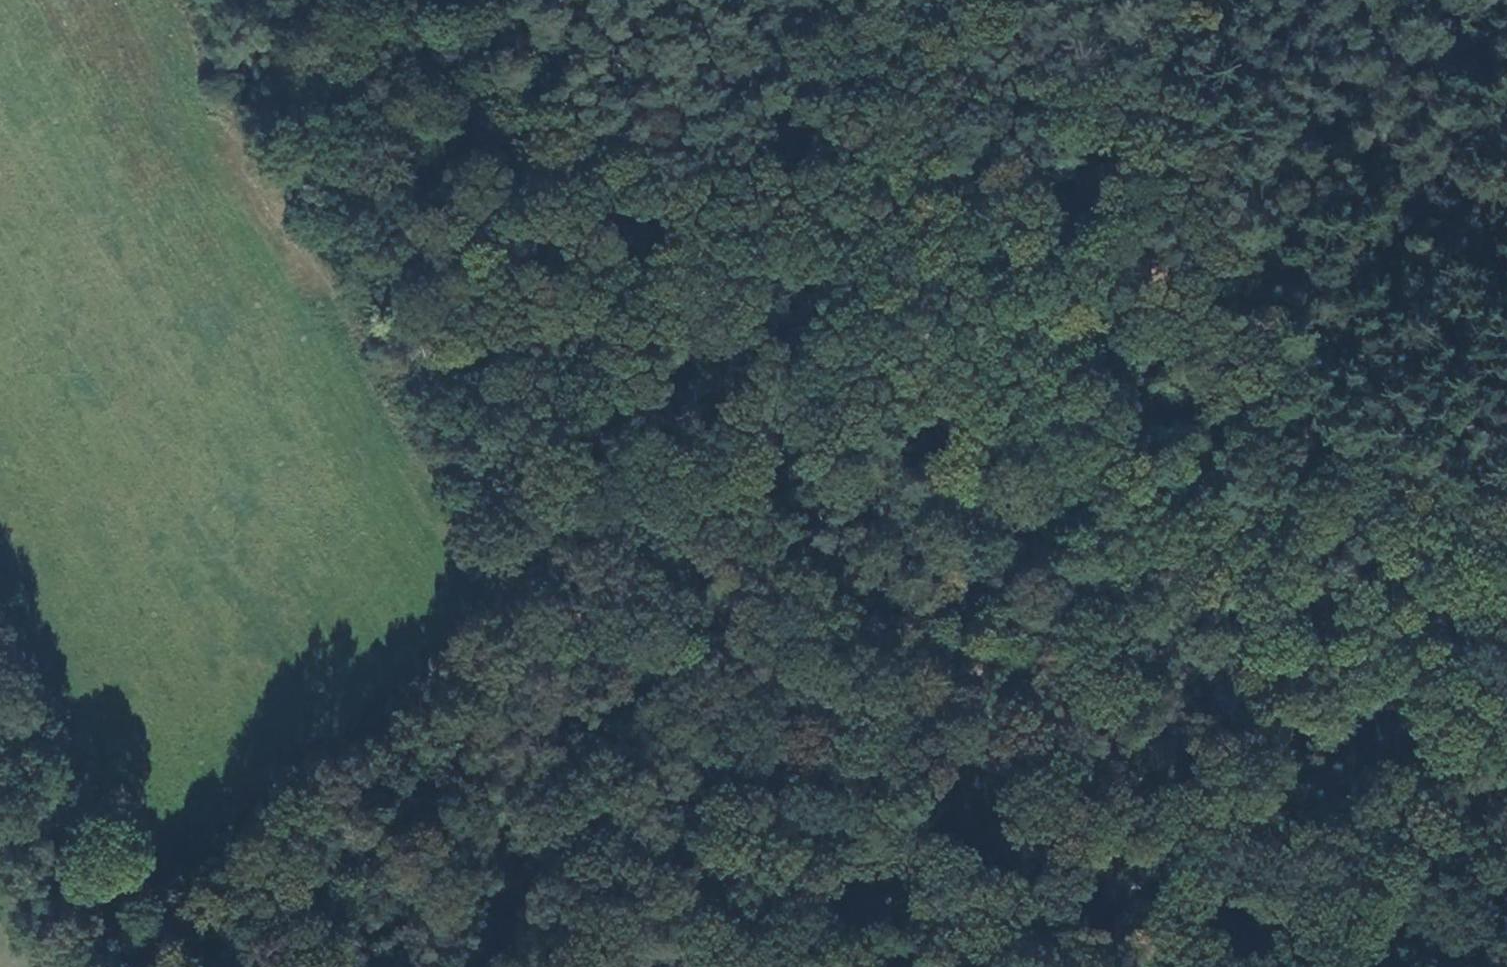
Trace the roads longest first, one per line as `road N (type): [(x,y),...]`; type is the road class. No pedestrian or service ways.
road 1 (track): [(1506,652),(1255,966)]
road 2 (track): [(0,759),(106,966)]

